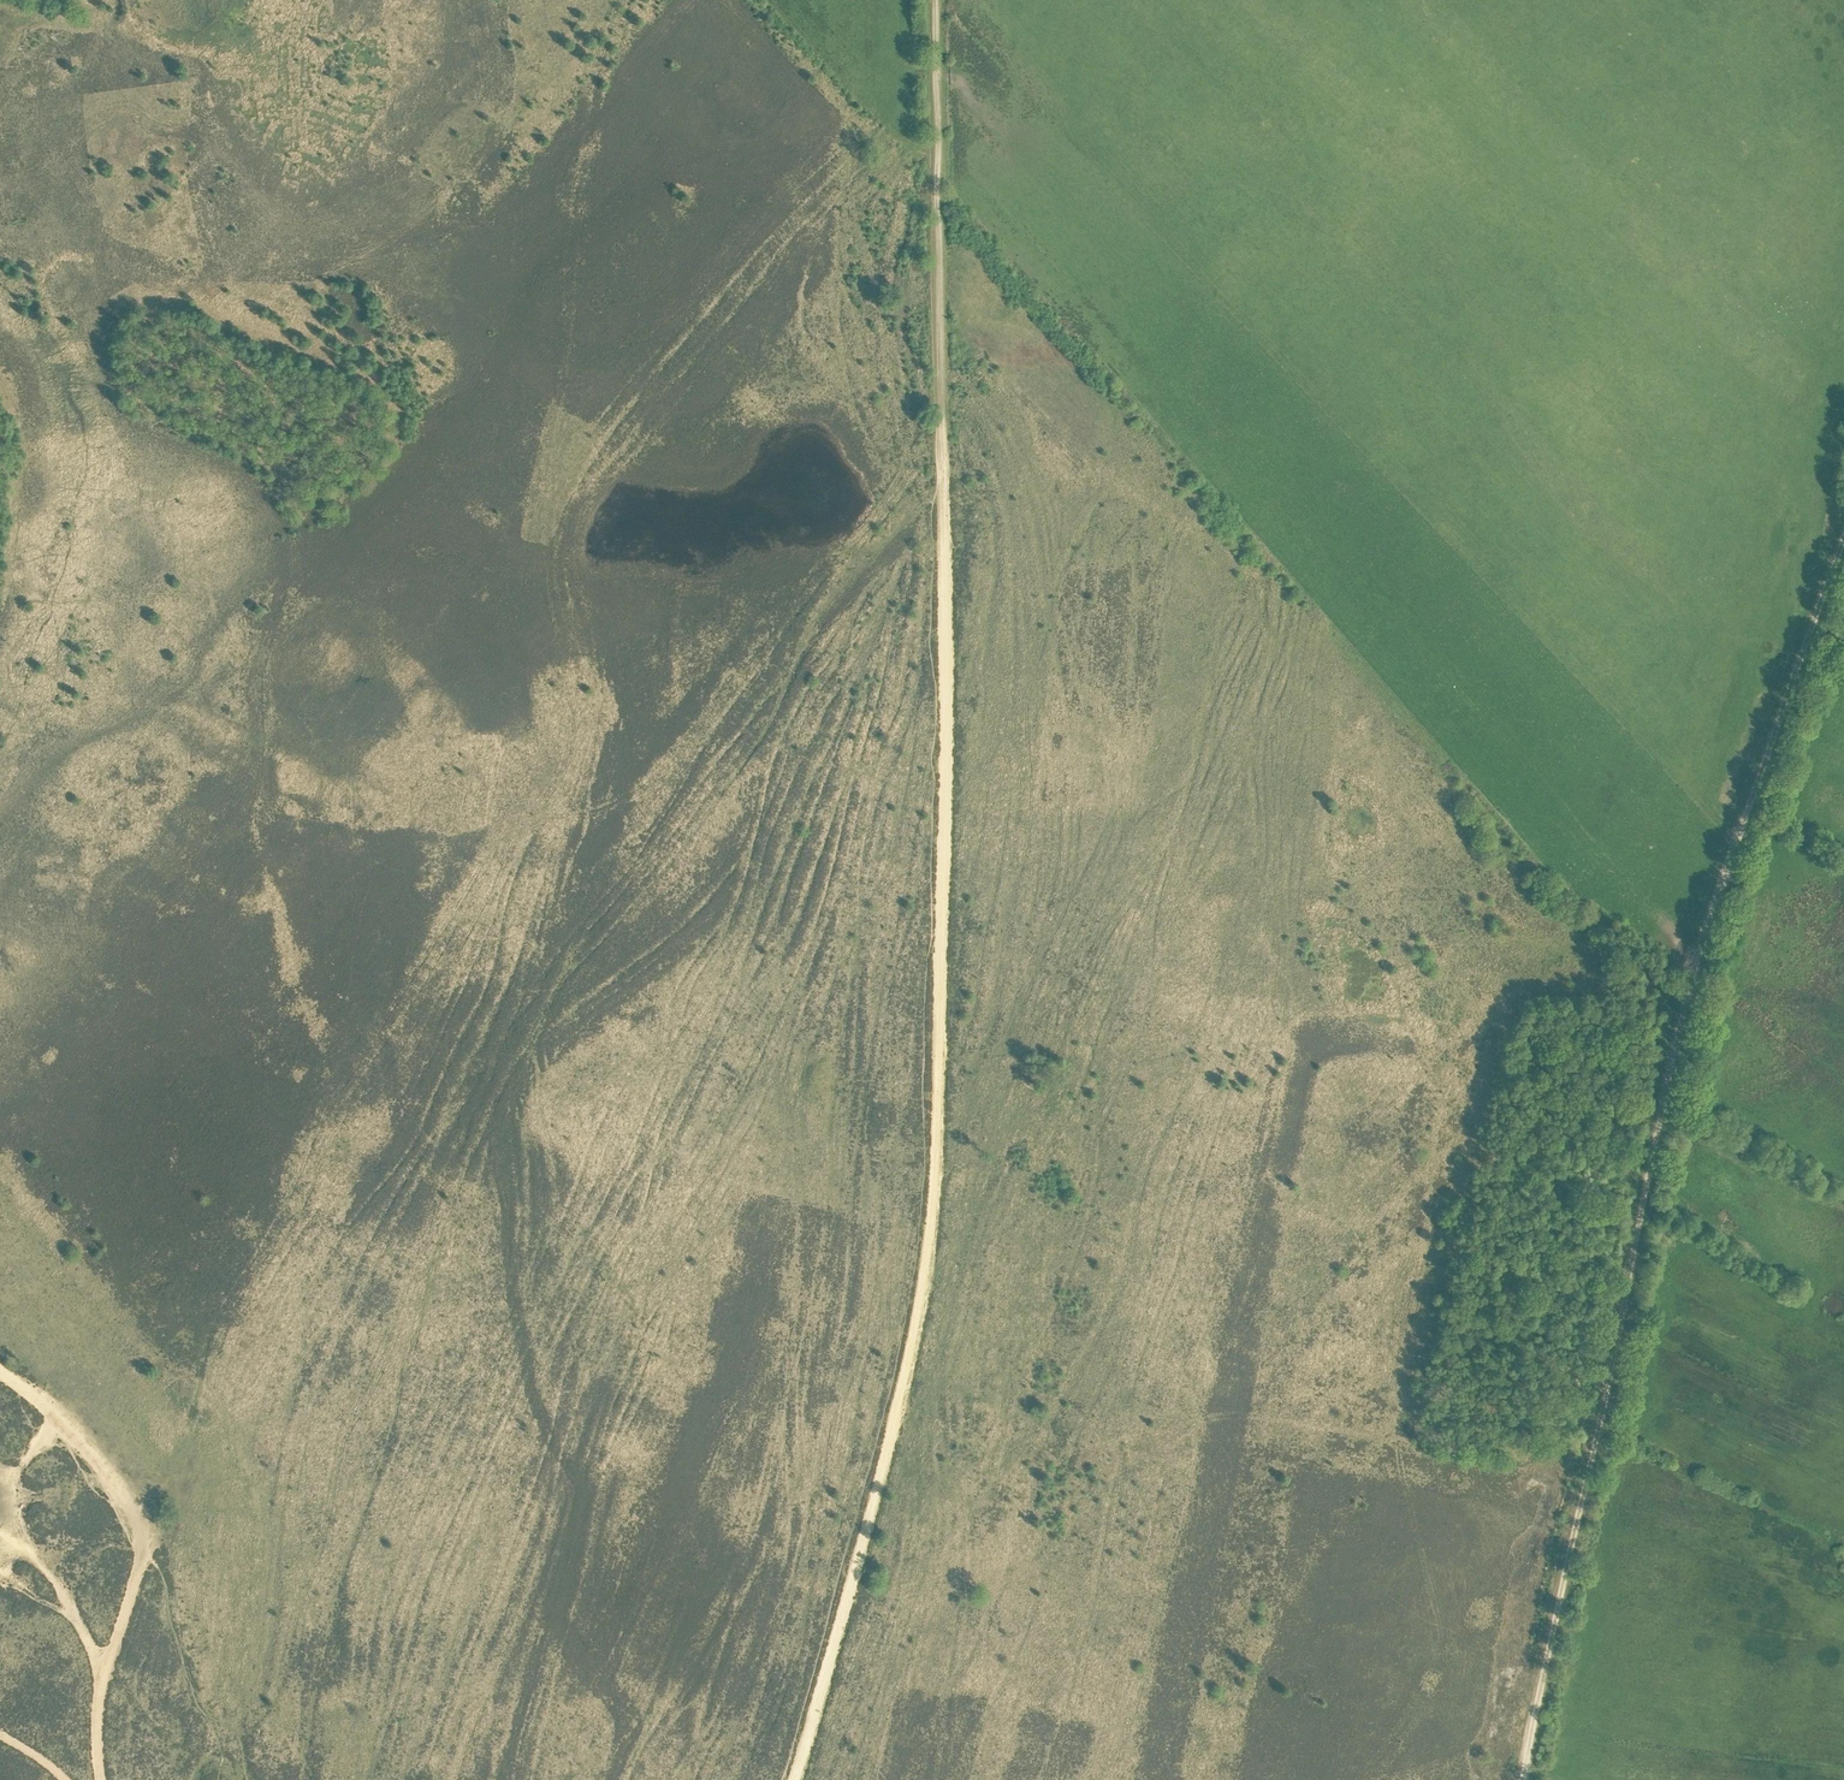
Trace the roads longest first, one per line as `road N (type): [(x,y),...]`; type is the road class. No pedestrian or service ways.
road 1 (track): [(793,1779),(892,1432),(934,1198),(948,698),(943,481)]
road 2 (track): [(1843,534),(1695,954),(1522,1779)]
road 3 (track): [(943,481),(935,0)]
road 4 (track): [(0,1368),(67,1422),(133,1507),(146,1539),(102,1668),(100,1779)]

